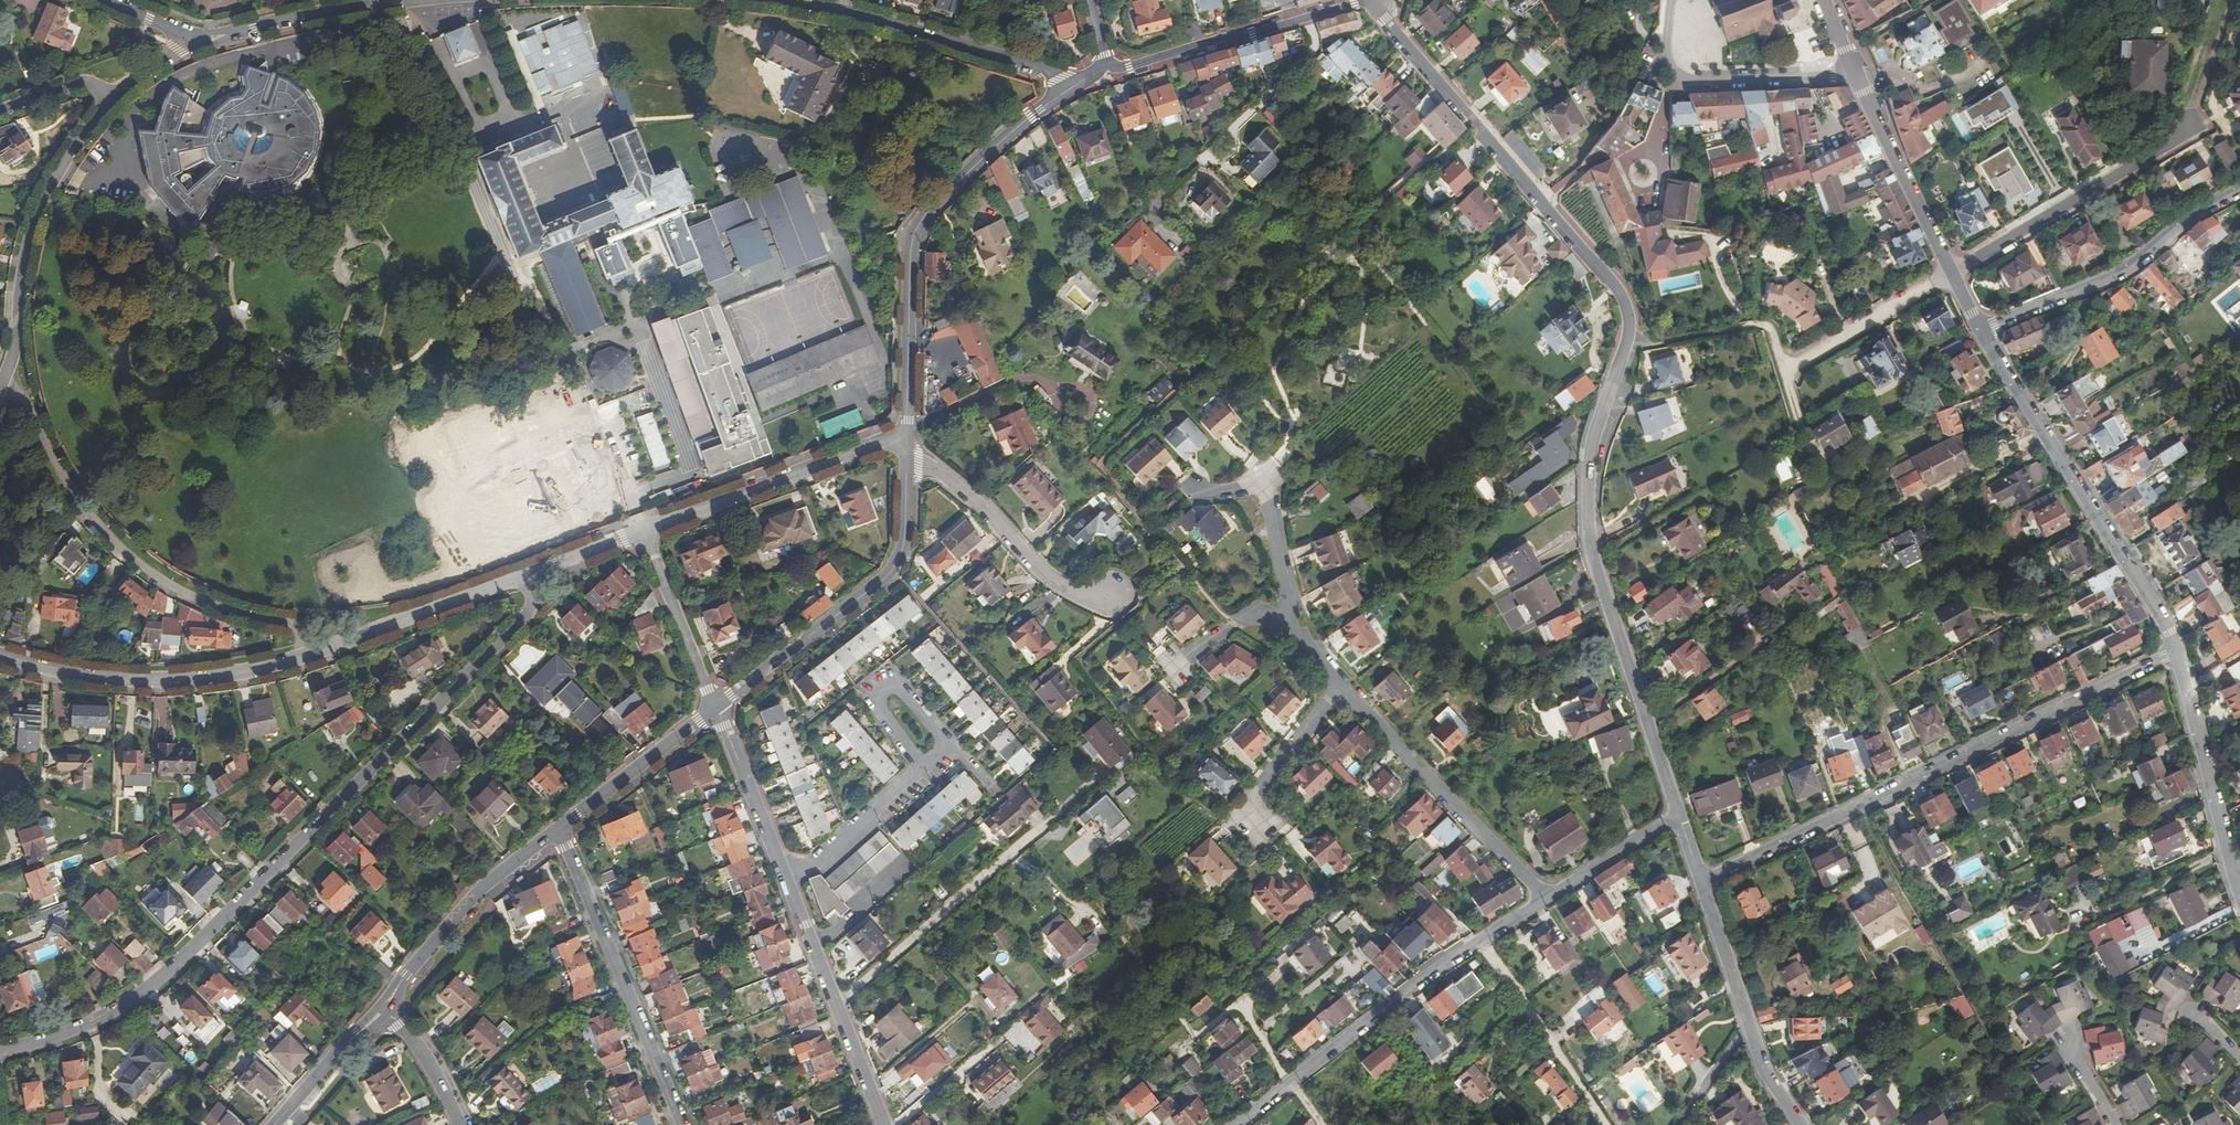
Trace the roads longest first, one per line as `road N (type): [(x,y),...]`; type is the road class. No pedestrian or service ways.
road 1 (residential): [(1679,814),(1590,538),(1591,451),(1630,317),(1603,269),(1374,0)]
road 2 (residential): [(0,1051),(96,1022),(149,991),(522,622),(530,572)]
road 3 (residential): [(2174,653),(1701,883)]
road 4 (track): [(1319,1124),(1239,1007),(1196,1040),(1085,890),(1191,798)]
road 5 (residential): [(314,655),(296,625),(204,601),(129,555),(71,488),(8,373)]
road 6 (residential): [(907,434),(913,236),(1018,127),(1073,88)]
road 7 (residential): [(1548,899),(1421,982),(1240,1124)]
road 8 (residential): [(2174,653),(2154,604),(1980,327)]
road 9 (residential): [(716,707),(887,576),(904,544),(907,454)]
road 10 (residential): [(682,1124),(559,828)]
road 11 (residential): [(0,657),(55,672),(161,683),(314,655)]
road 12 (residential): [(96,86),(105,103),(37,218),(8,373)]
road 13 (residential): [(784,0),(1045,68),(1073,88)]
road 14 (residential): [(1980,327),(2119,272),(2195,211),(2239,189)]
road 15 (residential): [(1548,899),(1340,689)]
road 16 (residential): [(643,533),(907,434)]
road 17 (residential): [(2188,129),(1953,275)]
road 18 (residential): [(1109,66),(1130,68),(1372,0)]
road 19 (residential): [(1800,1124),(1768,1076),(1701,883)]
road 20 (residential): [(813,948),(716,707)]
road 21 (residential): [(1858,73),(1699,82),(1678,76),(1669,55),(1676,0)]
road 22 (residential): [(1113,603),(1069,589),(979,501),(907,454)]
road 23 (residential): [(1953,275),(1785,372),(1771,330),(1757,326)]
road 24 (residential): [(2239,893),(2174,653)]
road 25 (residential): [(314,655),(530,572)]
road 26 (residential): [(1953,275),(1858,73)]
road 27 (track): [(1480,943),(1604,1124)]
road 28 (residential): [(559,828),(484,886),(406,975)]
road 29 (residential): [(1285,617),(1288,595),(1263,481),(1193,488)]
road 30 (residential): [(200,41),(401,0)]
road 31 (residential): [(716,707),(559,828)]
road 32 (residential): [(885,1124),(813,948)]
road 33 (residential): [(716,707),(643,533)]
road 34 (residential): [(1340,689),(1254,801),(1243,827)]
road 35 (residential): [(1679,814),(1548,899)]
road 36 (residential): [(898,1124),(1002,1039)]
road 37 (residential): [(457,1124),(389,1012)]
road 38 (unclassified): [(813,948),(909,867)]

